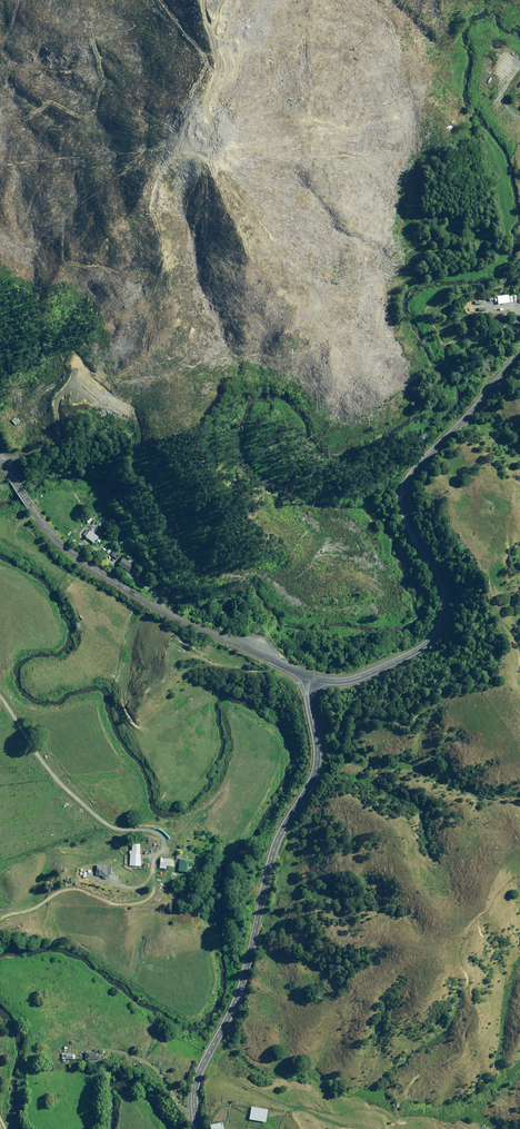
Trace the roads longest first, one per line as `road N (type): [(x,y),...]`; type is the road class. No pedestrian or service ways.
road 1 (tertiary): [(198,1128),(198,1079),(237,1005),(279,837),(318,766),(312,678)]
road 2 (tertiary): [(519,352),(421,462),(404,493),(408,523),(445,583),(447,613),(438,633),(355,679),(312,678)]
road 3 (tertiary): [(312,678),(173,615),(65,549),(0,451)]

